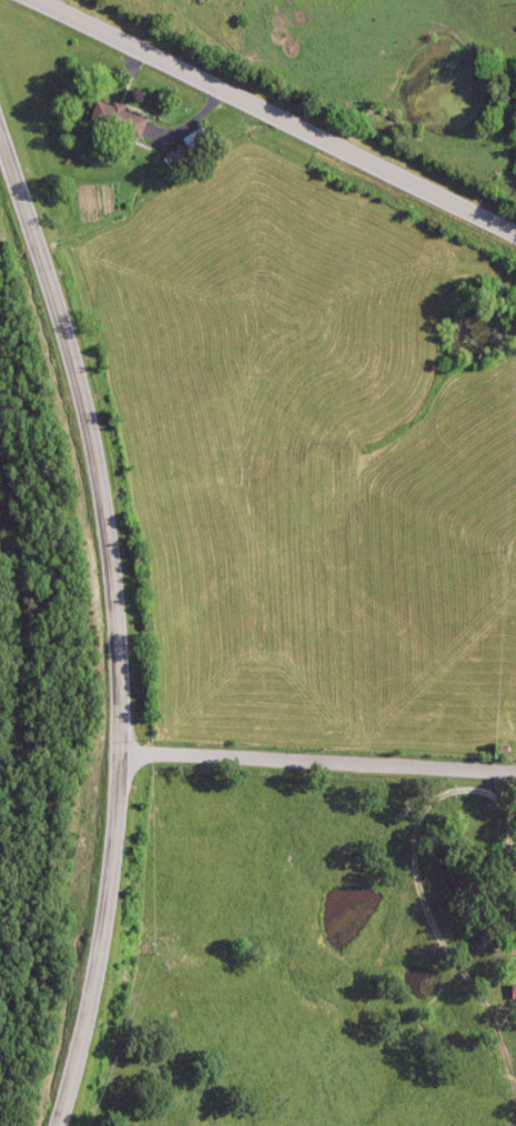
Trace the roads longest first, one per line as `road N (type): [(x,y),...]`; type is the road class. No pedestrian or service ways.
road 1 (residential): [(52,1125),(99,979),(112,742),(85,438),(0,125)]
road 2 (secondary): [(515,230),(41,0)]
road 3 (residential): [(515,761),(112,742)]

